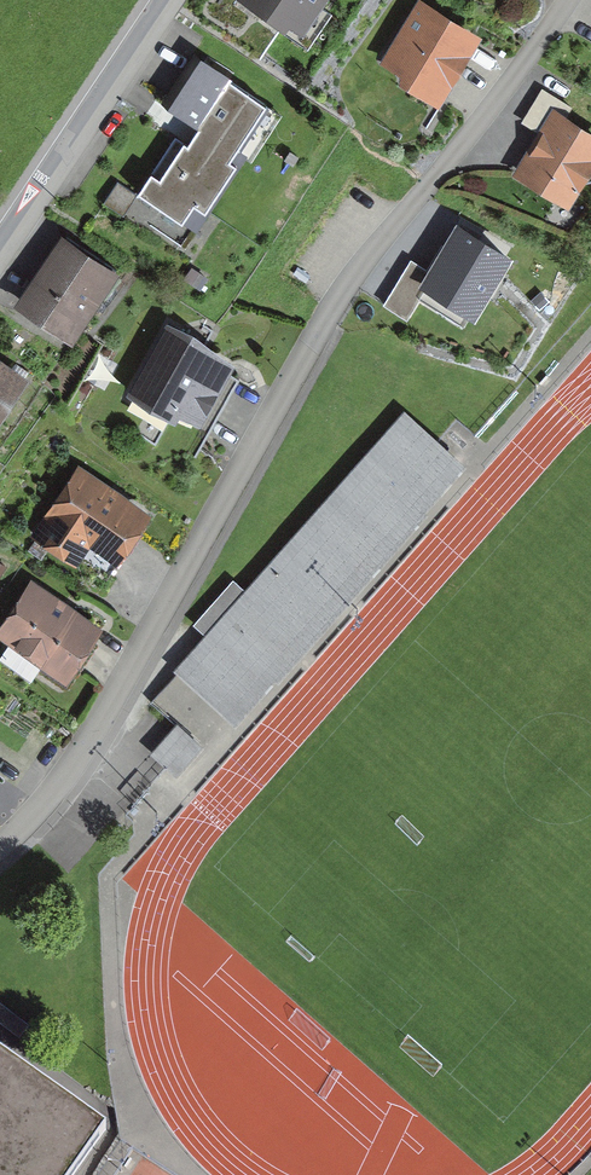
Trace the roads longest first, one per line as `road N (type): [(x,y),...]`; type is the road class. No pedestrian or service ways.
road 1 (residential): [(0,849),(47,798),(110,707),(361,265),(566,0)]
road 2 (residential): [(0,240),(163,0)]

